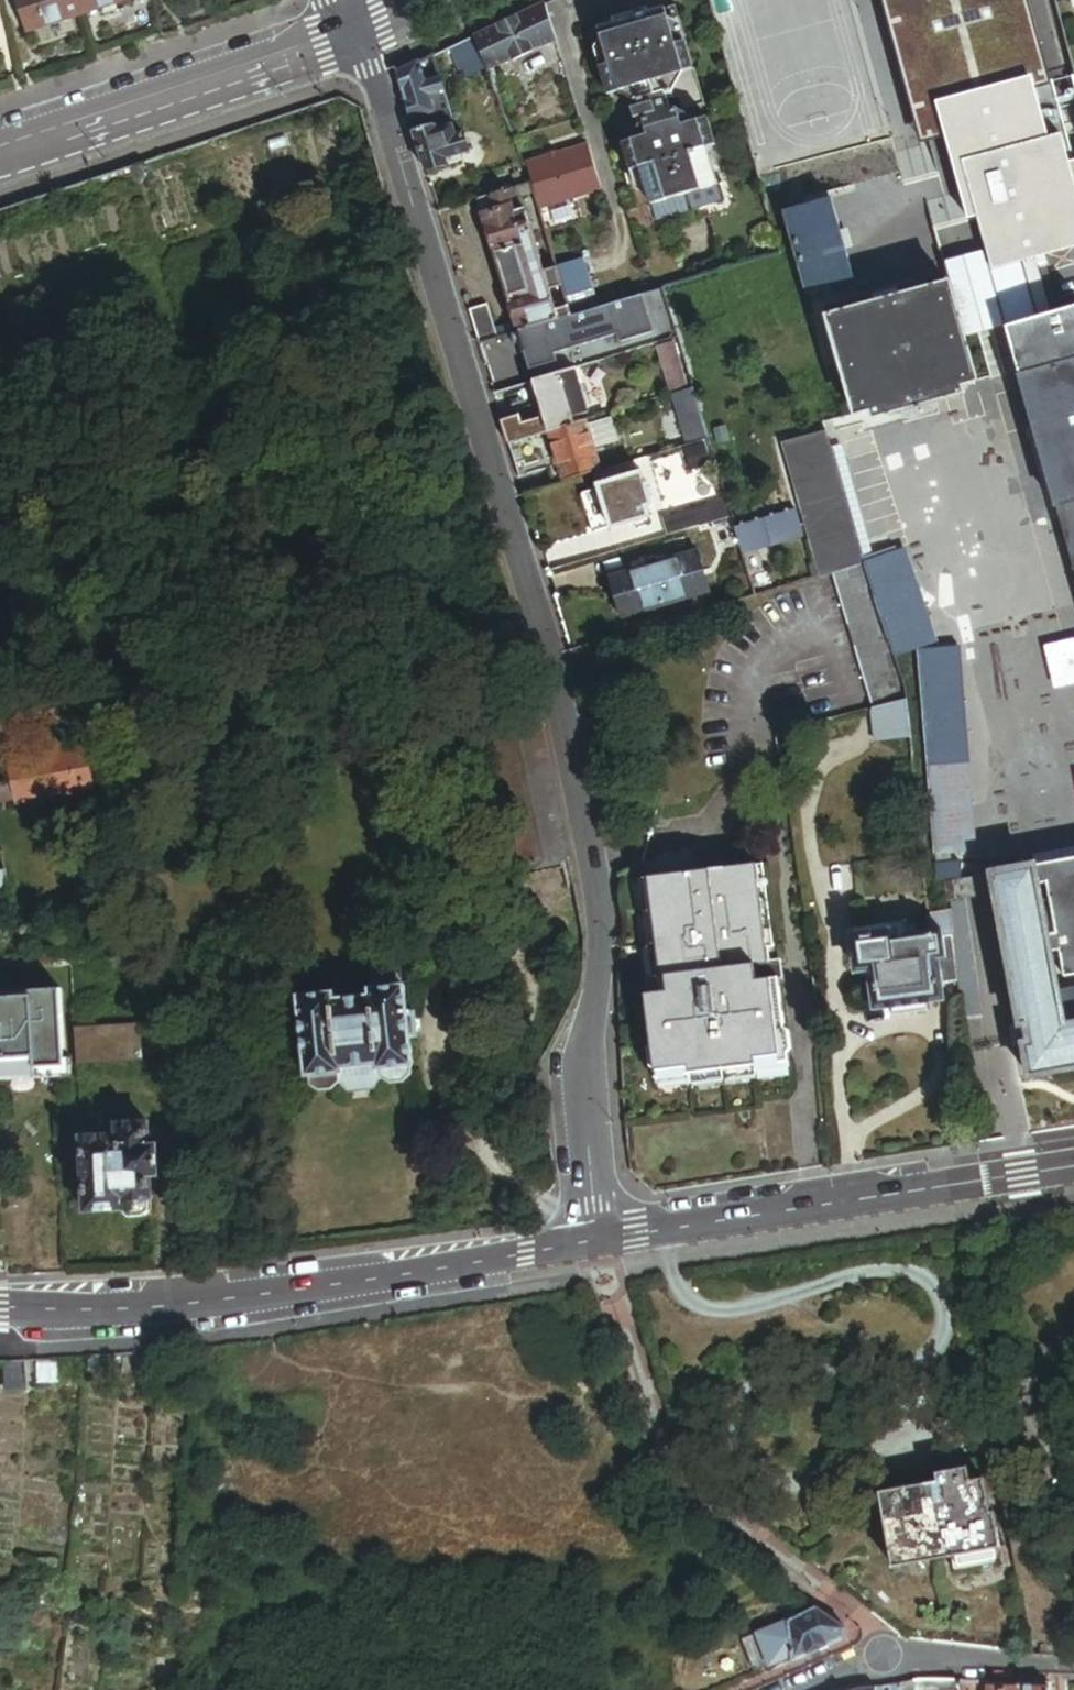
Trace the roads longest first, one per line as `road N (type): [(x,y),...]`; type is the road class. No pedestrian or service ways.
road 1 (residential): [(356,29),(554,656),(605,919),(587,1100),(600,1247)]
road 2 (residential): [(0,1306),(276,1296),(600,1247)]
road 3 (residential): [(600,1247),(1073,1168)]
road 4 (tertiary): [(0,151),(356,29)]
road 5 (residential): [(920,1663),(870,1662),(792,1689)]

